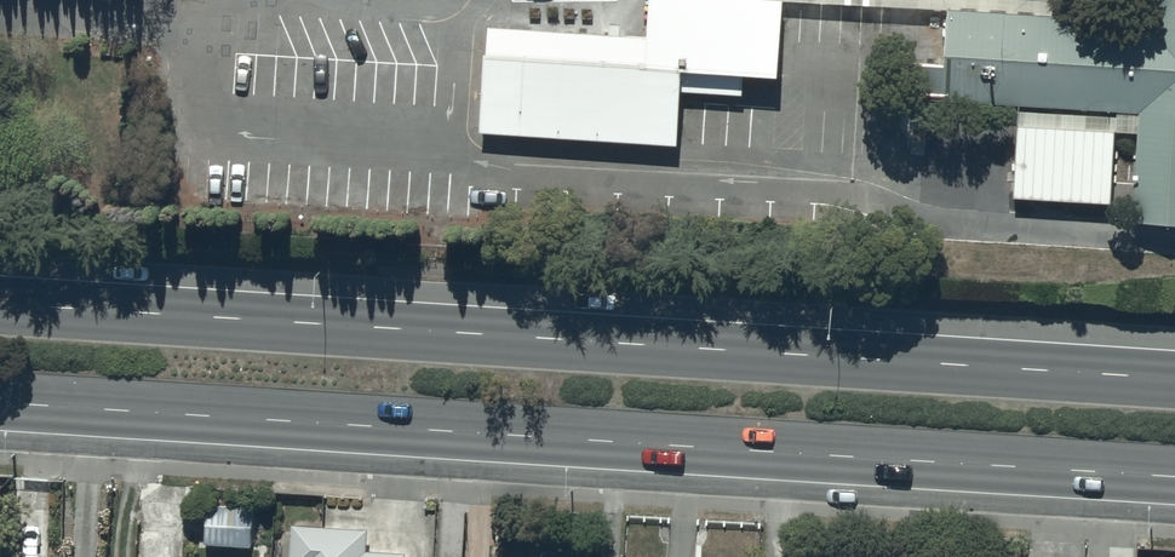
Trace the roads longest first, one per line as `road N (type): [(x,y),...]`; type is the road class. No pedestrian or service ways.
road 1 (primary): [(1174,476),(0,401)]
road 2 (primary): [(0,304),(1174,378)]

